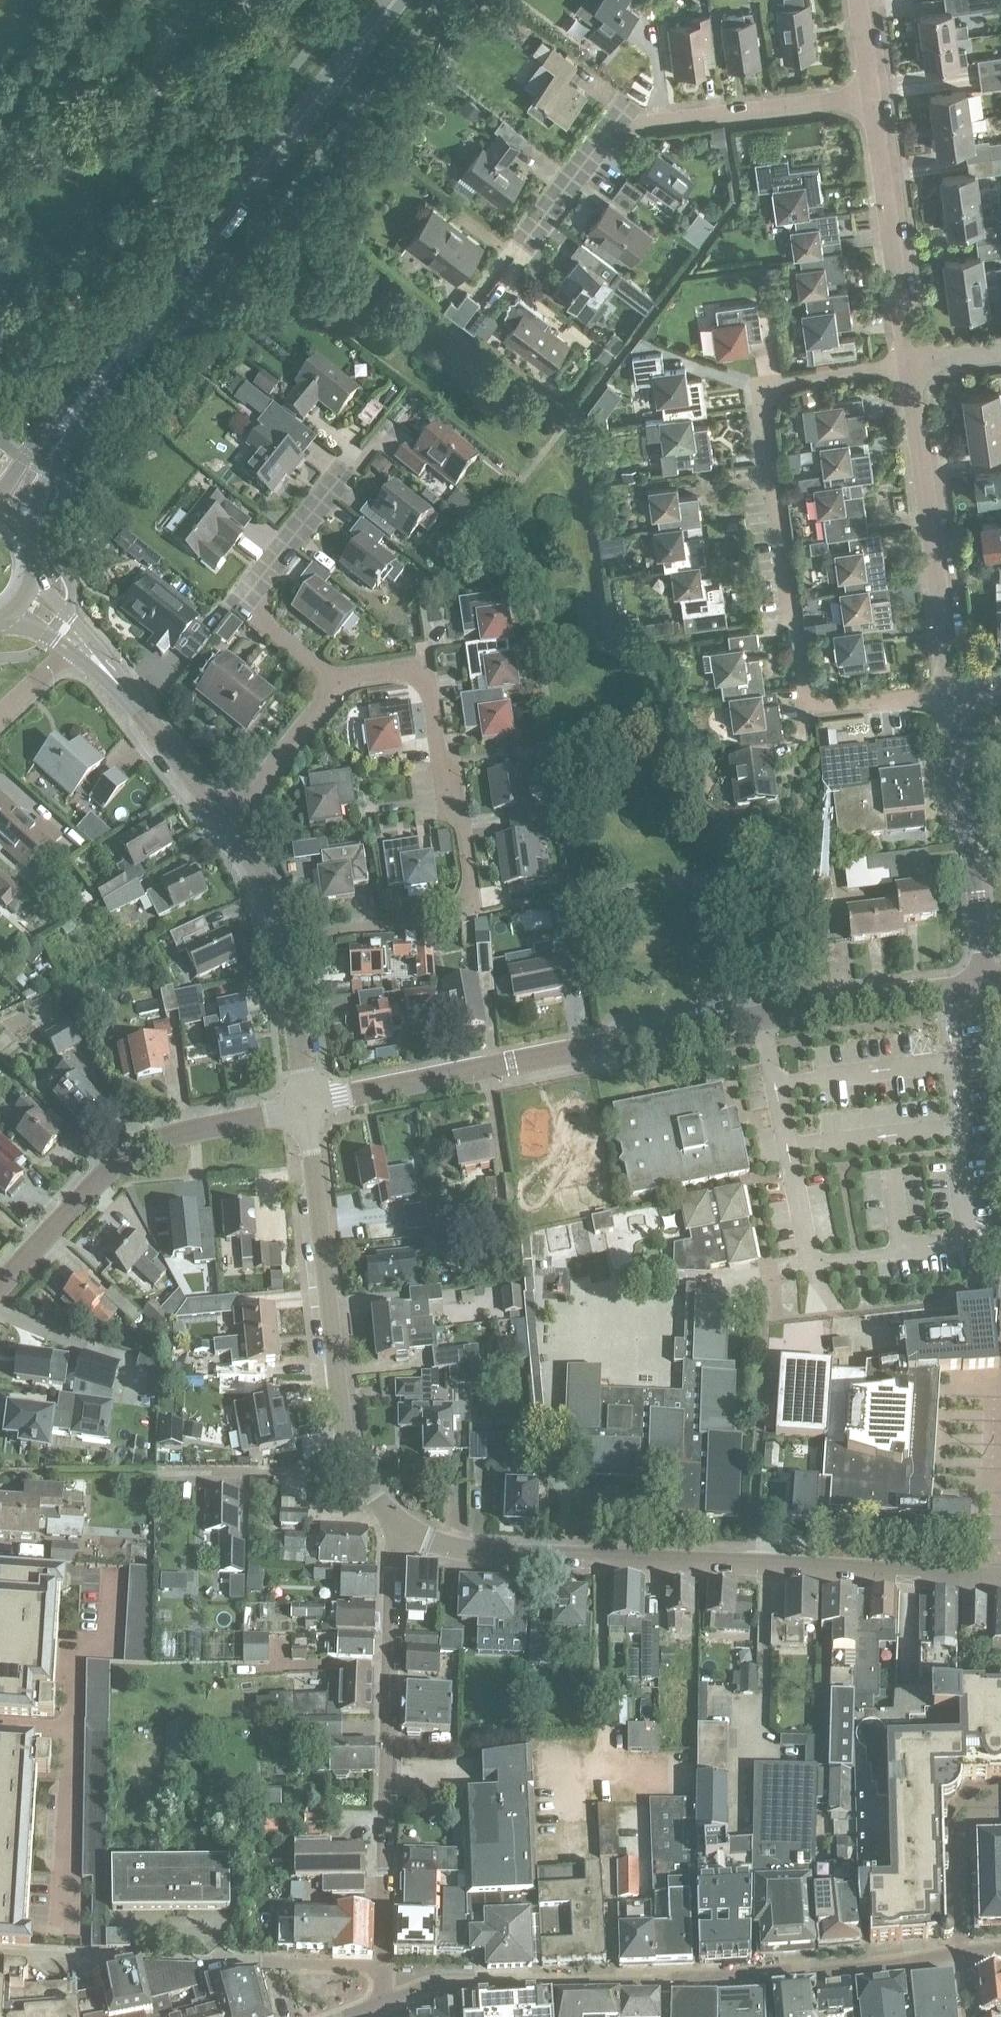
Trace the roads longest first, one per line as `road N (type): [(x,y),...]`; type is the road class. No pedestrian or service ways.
road 1 (residential): [(987,983),(306,1105)]
road 2 (residential): [(906,367),(761,389),(808,709),(951,691)]
road 3 (residential): [(969,1576),(488,1553),(424,1541),(393,1521)]
road 4 (residential): [(287,941),(475,909),(428,673),(332,686)]
road 5 (primary): [(119,354),(399,0)]
road 6 (residential): [(393,1521),(347,1453),(306,1105)]
road 7 (residential): [(526,250),(617,124),(873,98)]
road 8 (residential): [(393,1521),(385,1909)]
road 9 (residential): [(306,1105),(180,1134),(126,1158),(0,1287)]
road 10 (unclassified): [(0,143),(208,78),(251,48),(290,0)]
road 11 (residential): [(951,691),(906,367)]
road 12 (residential): [(987,983),(951,691)]
road 13 (residential): [(332,686),(256,597),(348,468)]
road 14 (residential): [(906,367),(873,98)]
road 15 (residential): [(1000,1814),(990,1814),(961,1843),(970,2016)]
road 16 (primary): [(22,531),(119,354)]
road 17 (primary): [(119,354),(24,458),(0,496)]
road 18 (residential): [(226,812),(327,708),(332,686)]
road 19 (residential): [(306,1105),(287,941)]
road 20 (residential): [(226,812),(123,689)]
road 21 (residential): [(287,941),(267,878),(226,812)]

